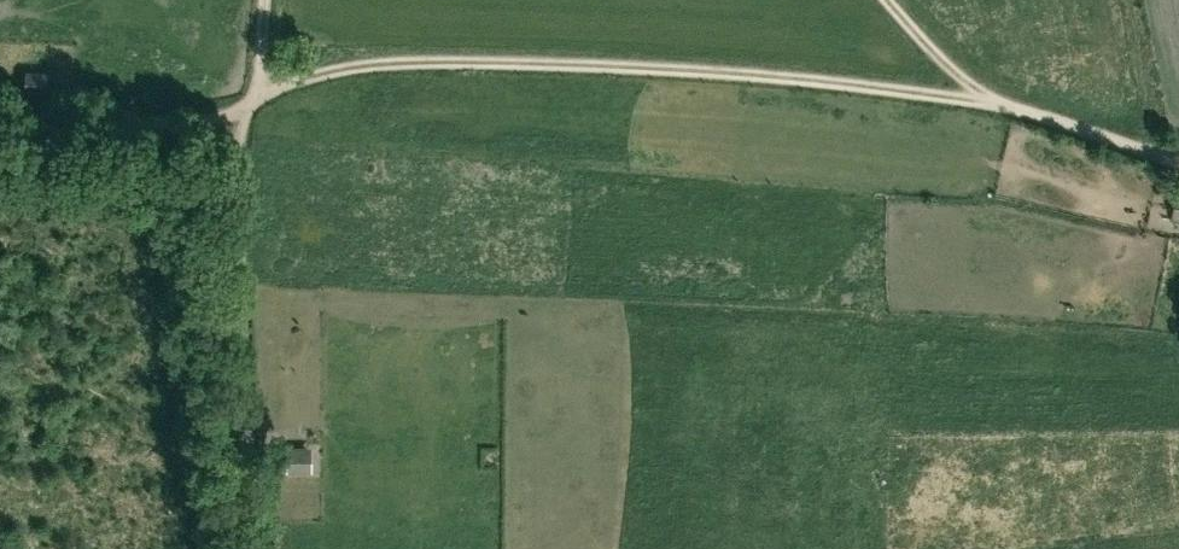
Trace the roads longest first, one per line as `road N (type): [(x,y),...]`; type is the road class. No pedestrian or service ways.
road 1 (track): [(242,119),(266,90),(346,68),(442,62),(686,70),(999,104),(1178,163)]
road 2 (track): [(255,548),(236,184),(242,119)]
road 3 (track): [(0,121),(242,119)]
road 4 (track): [(999,104),(888,0)]

